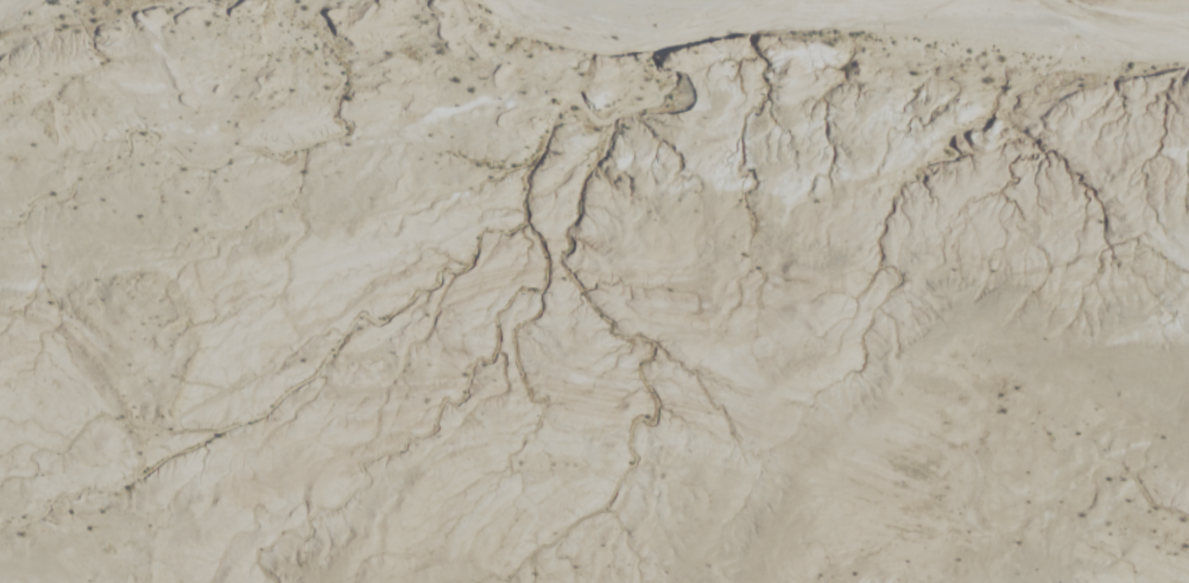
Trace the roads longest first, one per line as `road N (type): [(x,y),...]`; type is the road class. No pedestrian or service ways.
road 1 (track): [(518,0),(611,30),(907,7),(1188,40)]

